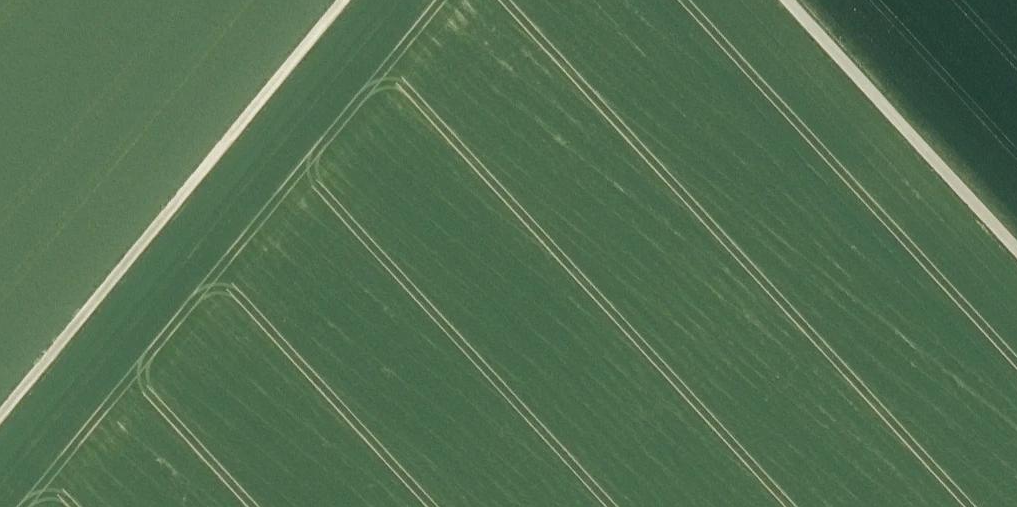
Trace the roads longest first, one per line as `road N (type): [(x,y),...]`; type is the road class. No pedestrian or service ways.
road 1 (track): [(344,0),(0,419)]
road 2 (track): [(1016,245),(790,0)]

